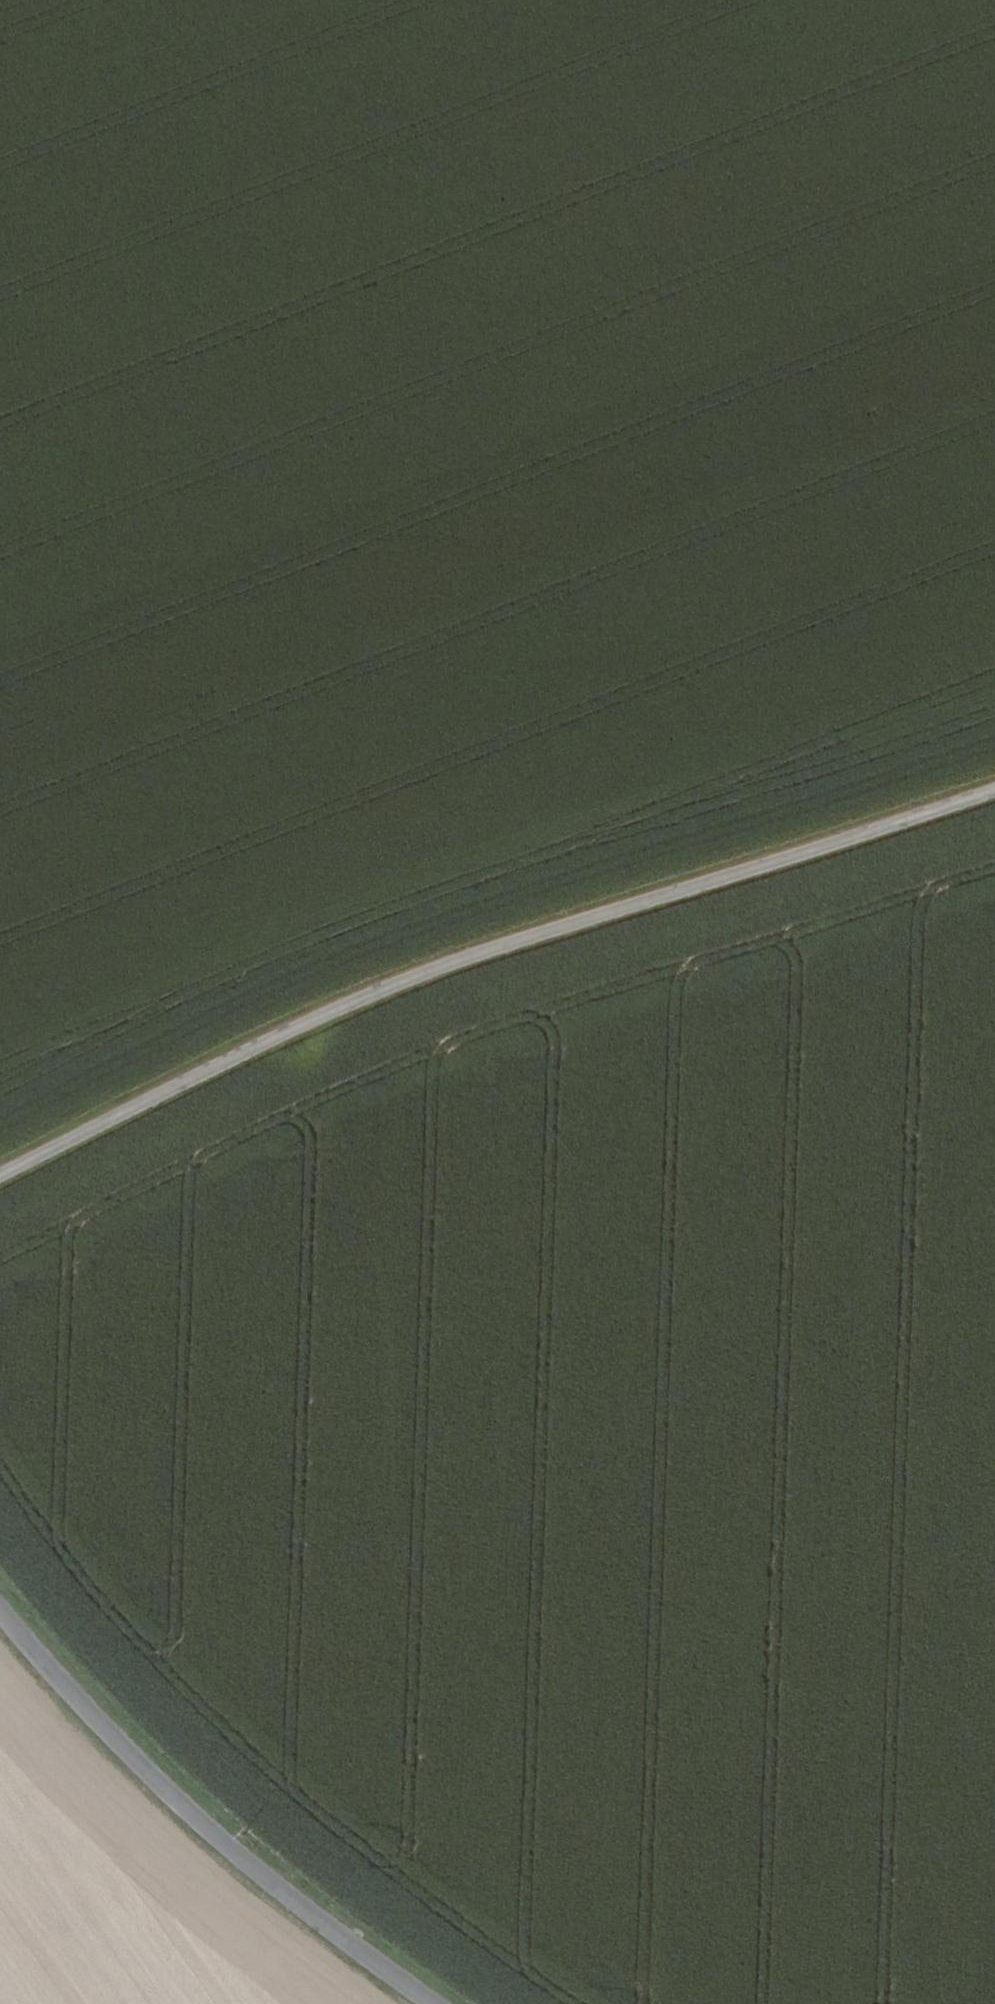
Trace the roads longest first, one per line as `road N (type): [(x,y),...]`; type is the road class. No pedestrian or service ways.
road 1 (unclassified): [(0,1177),(296,1029),(533,938),(994,792)]
road 2 (unclassified): [(0,1612),(207,1831),(430,2003)]

